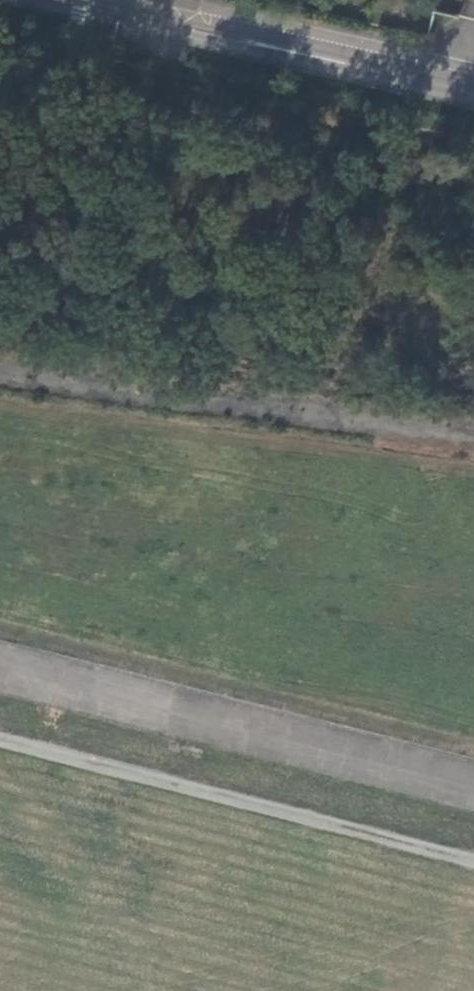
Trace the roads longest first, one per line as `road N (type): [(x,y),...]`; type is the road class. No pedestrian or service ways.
road 1 (tertiary): [(473,89),(68,0)]

